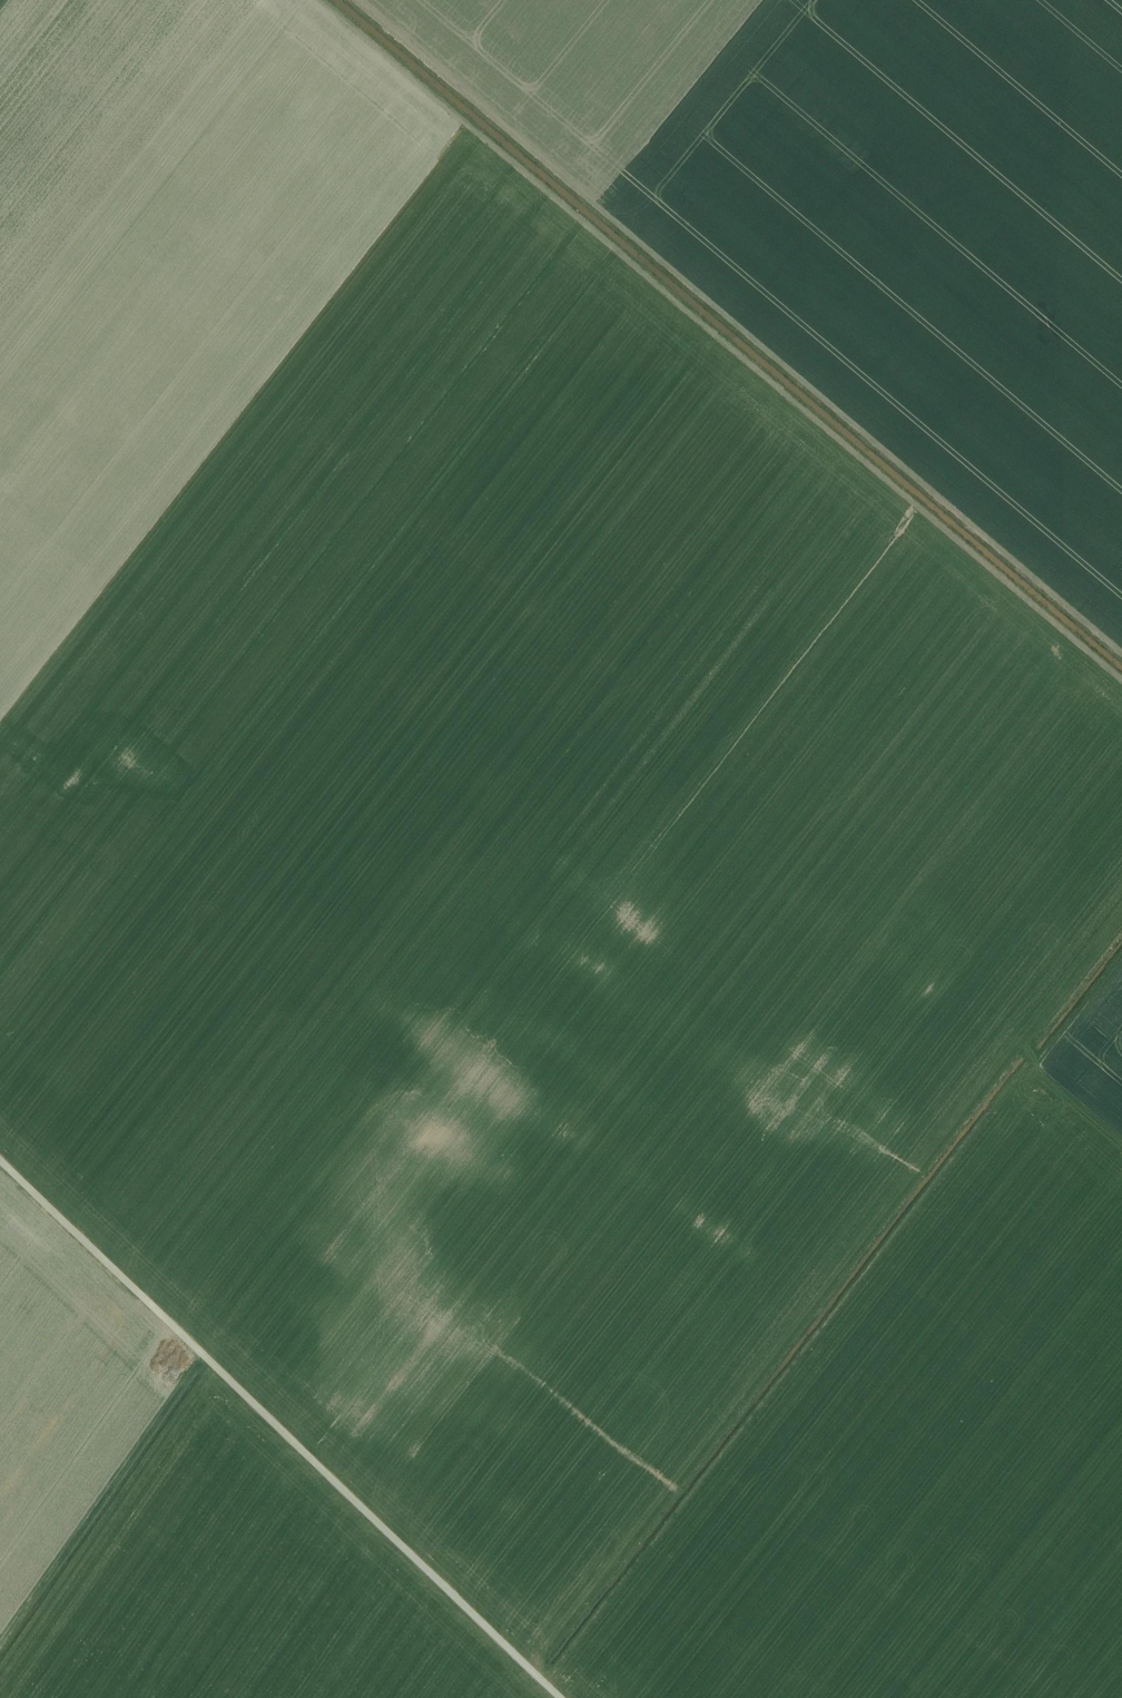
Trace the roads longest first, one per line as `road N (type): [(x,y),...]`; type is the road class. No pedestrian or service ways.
road 1 (unclassified): [(560,1697),(0,1159)]

